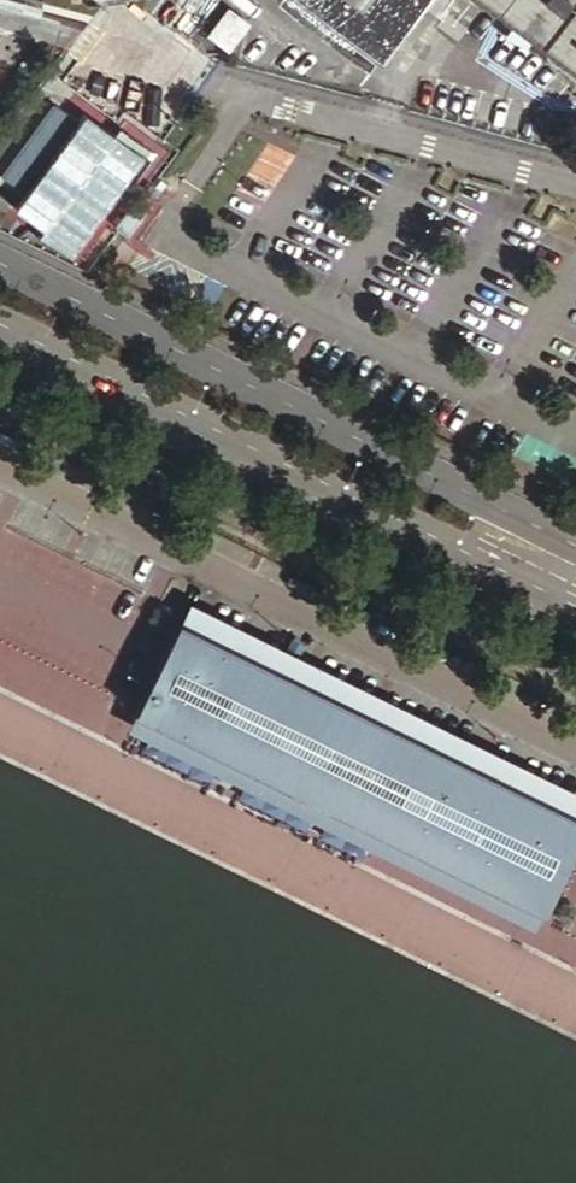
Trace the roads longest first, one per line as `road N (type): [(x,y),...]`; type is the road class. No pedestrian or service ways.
road 1 (tertiary): [(575,551),(0,269)]
road 2 (primary): [(0,335),(575,616)]

